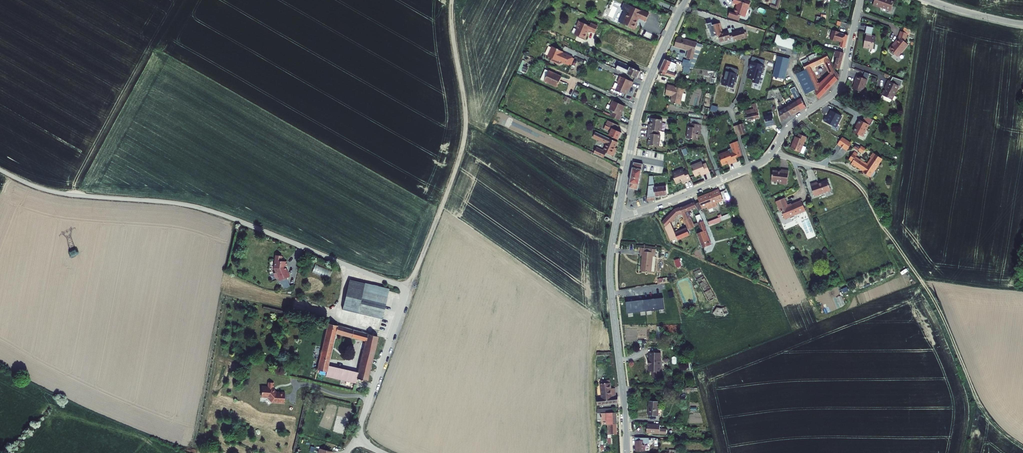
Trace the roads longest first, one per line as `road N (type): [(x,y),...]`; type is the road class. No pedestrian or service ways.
road 1 (unclassified): [(0,170),(62,193),(206,210),(408,289)]
road 2 (track): [(826,168),(864,192),(937,305),(978,400),(1022,449)]
road 3 (unclassified): [(452,0),(465,133),(408,289)]
road 4 (tertiary): [(627,452),(610,273),(618,213)]
road 5 (tertiary): [(618,213),(642,100),(686,0)]
road 6 (residential): [(773,151),(793,123),(840,85),(861,0)]
road 7 (residential): [(618,213),(669,201),(773,151)]
road 8 (unclassified): [(408,289),(356,437)]

